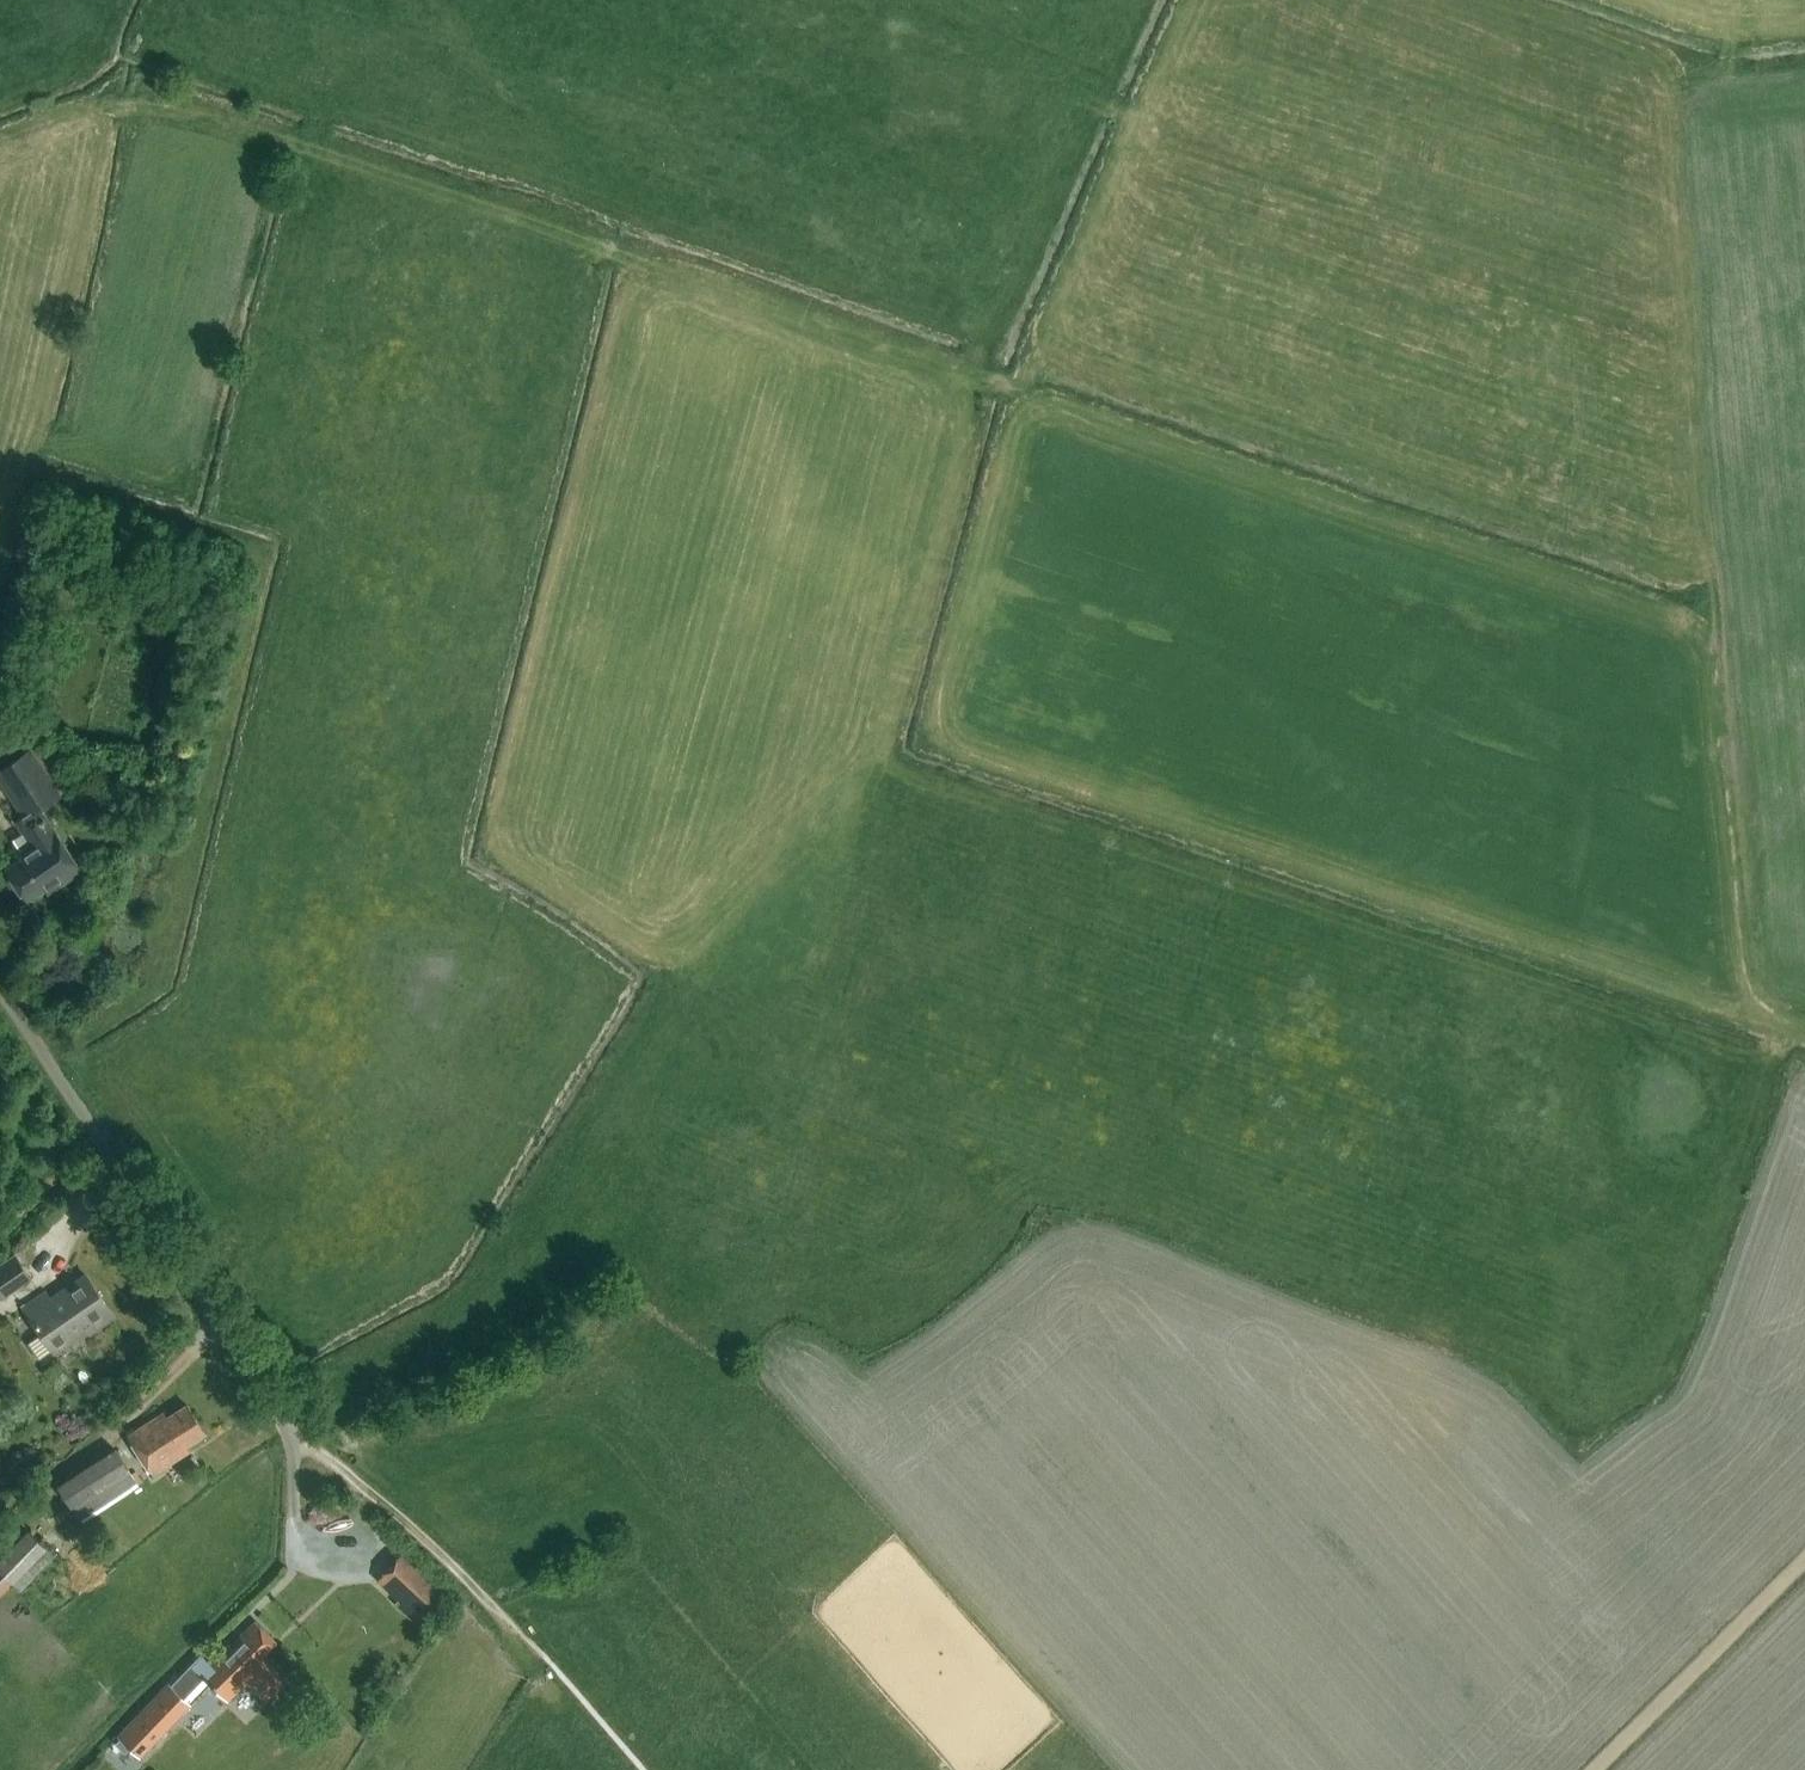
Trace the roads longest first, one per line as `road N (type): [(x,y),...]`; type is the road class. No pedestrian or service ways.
road 1 (unclassified): [(294,1436),(0,977)]
road 2 (track): [(1596,1769),(1804,1557)]

